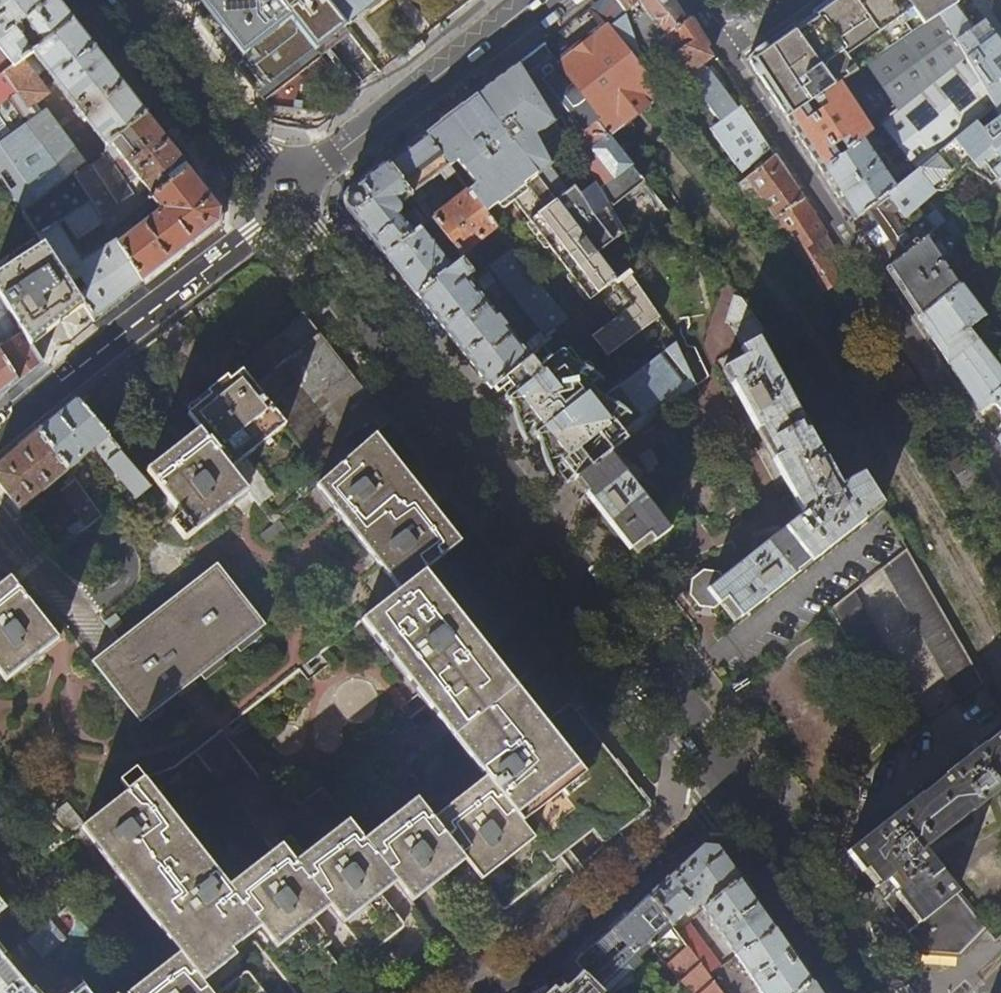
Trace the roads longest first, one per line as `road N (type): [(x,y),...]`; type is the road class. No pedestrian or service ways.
road 1 (secondary): [(281,206),(735,787)]
road 2 (residential): [(725,49),(1000,485)]
road 3 (residential): [(0,433),(281,206)]
road 4 (tertiary): [(281,206),(538,0)]
road 5 (residential): [(735,787),(541,970),(493,992)]
road 6 (secondary): [(123,0),(281,206)]
road 7 (secondary): [(735,787),(879,992)]

